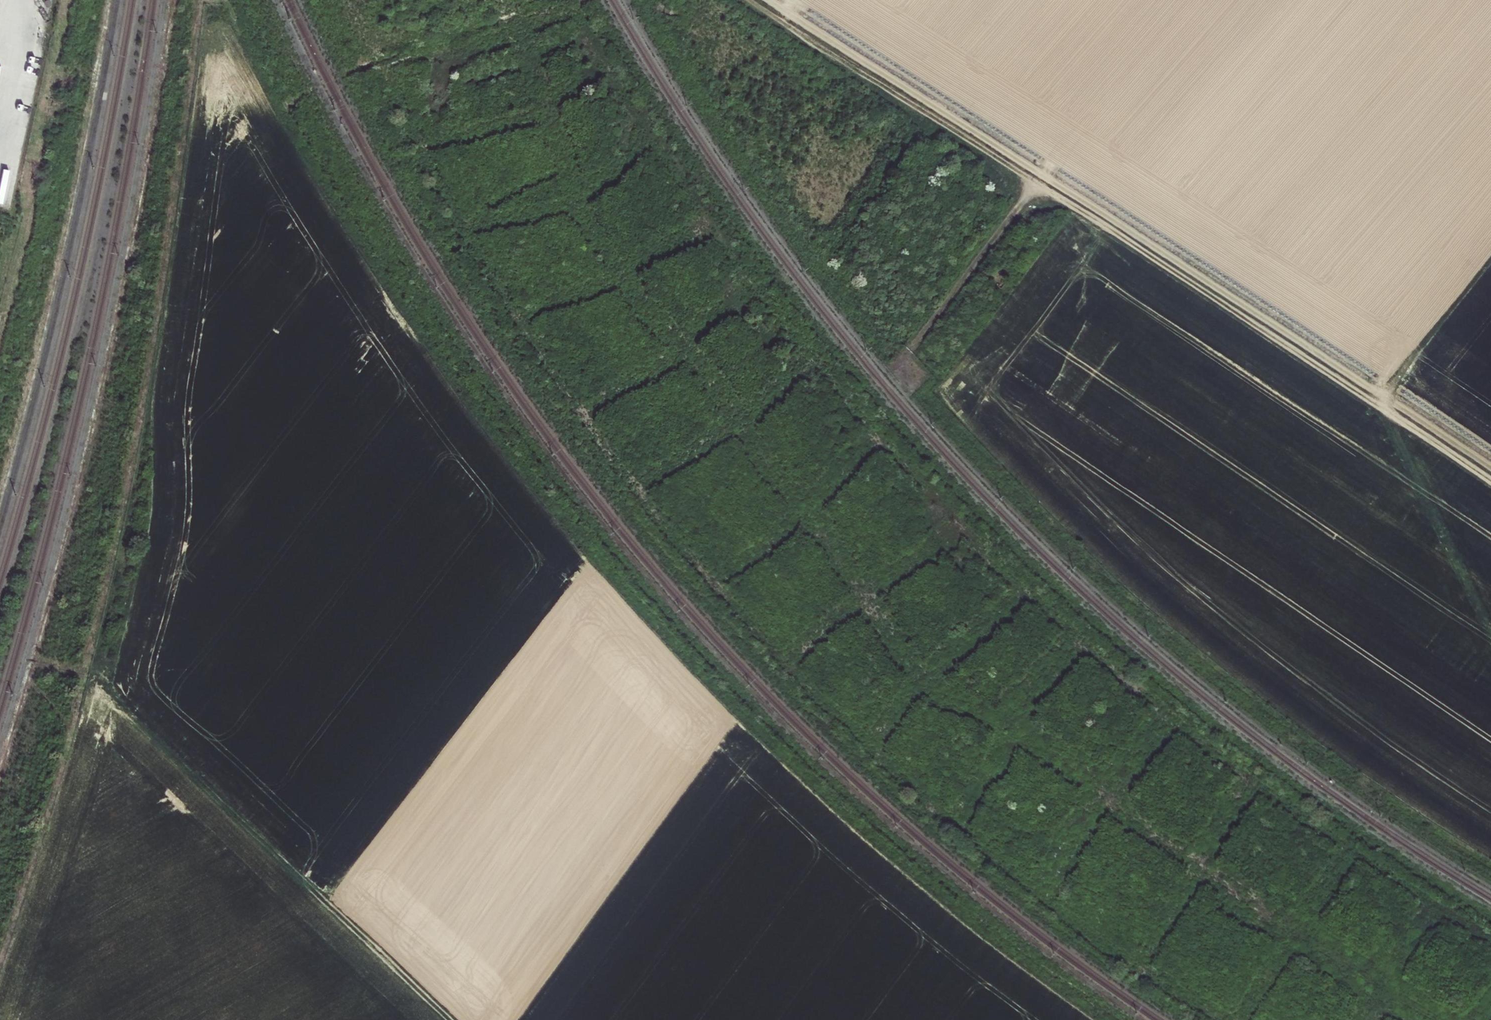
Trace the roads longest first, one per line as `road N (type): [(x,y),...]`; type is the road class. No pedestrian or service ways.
road 1 (track): [(745,0),(1195,281),(1490,480)]
road 2 (track): [(444,1019),(175,749)]

